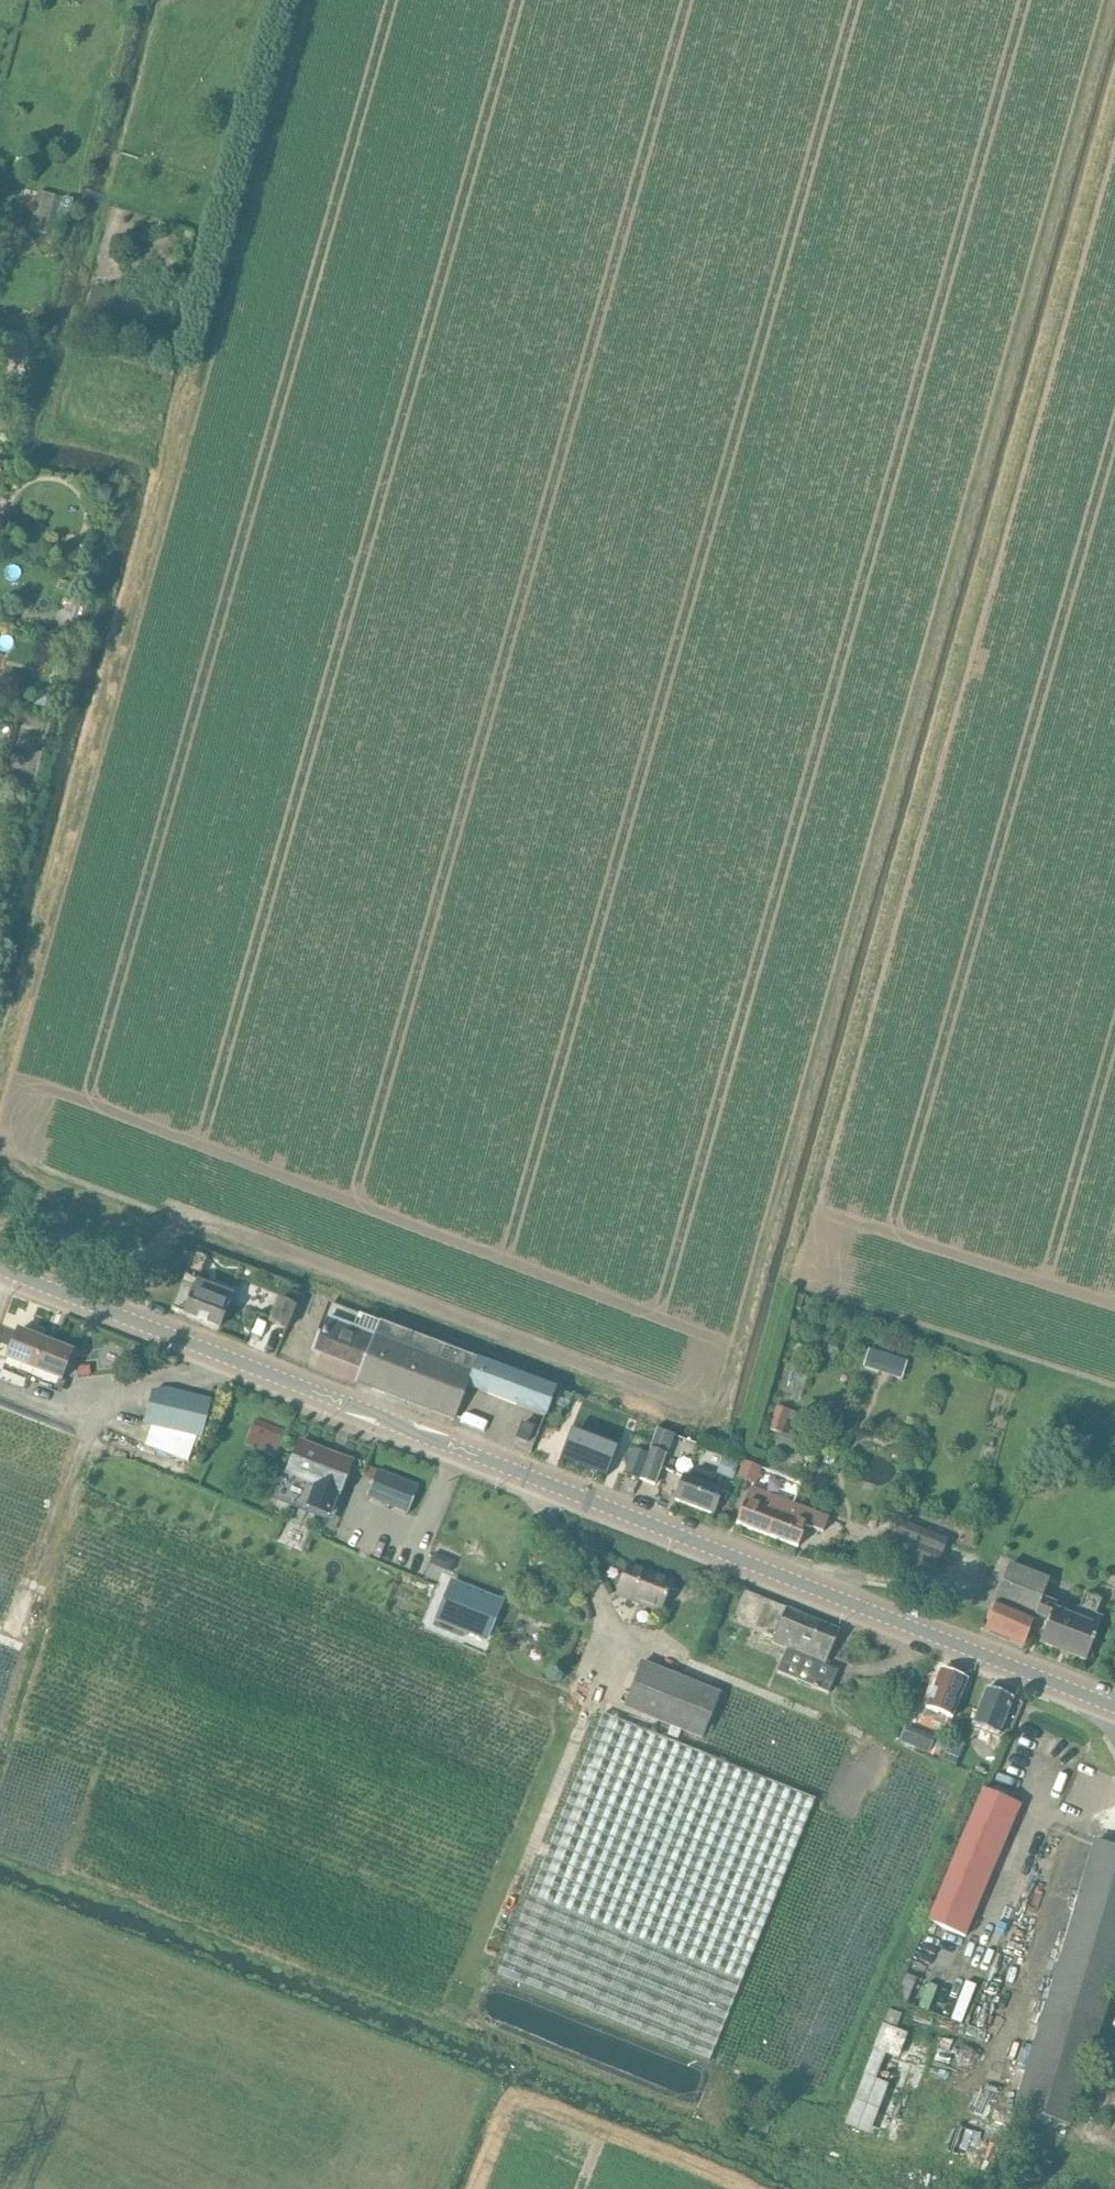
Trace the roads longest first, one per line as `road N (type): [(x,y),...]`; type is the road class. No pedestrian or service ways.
road 1 (tertiary): [(1114,1707),(0,1270)]
road 2 (track): [(0,1234),(121,1260),(157,1246),(176,1220)]

